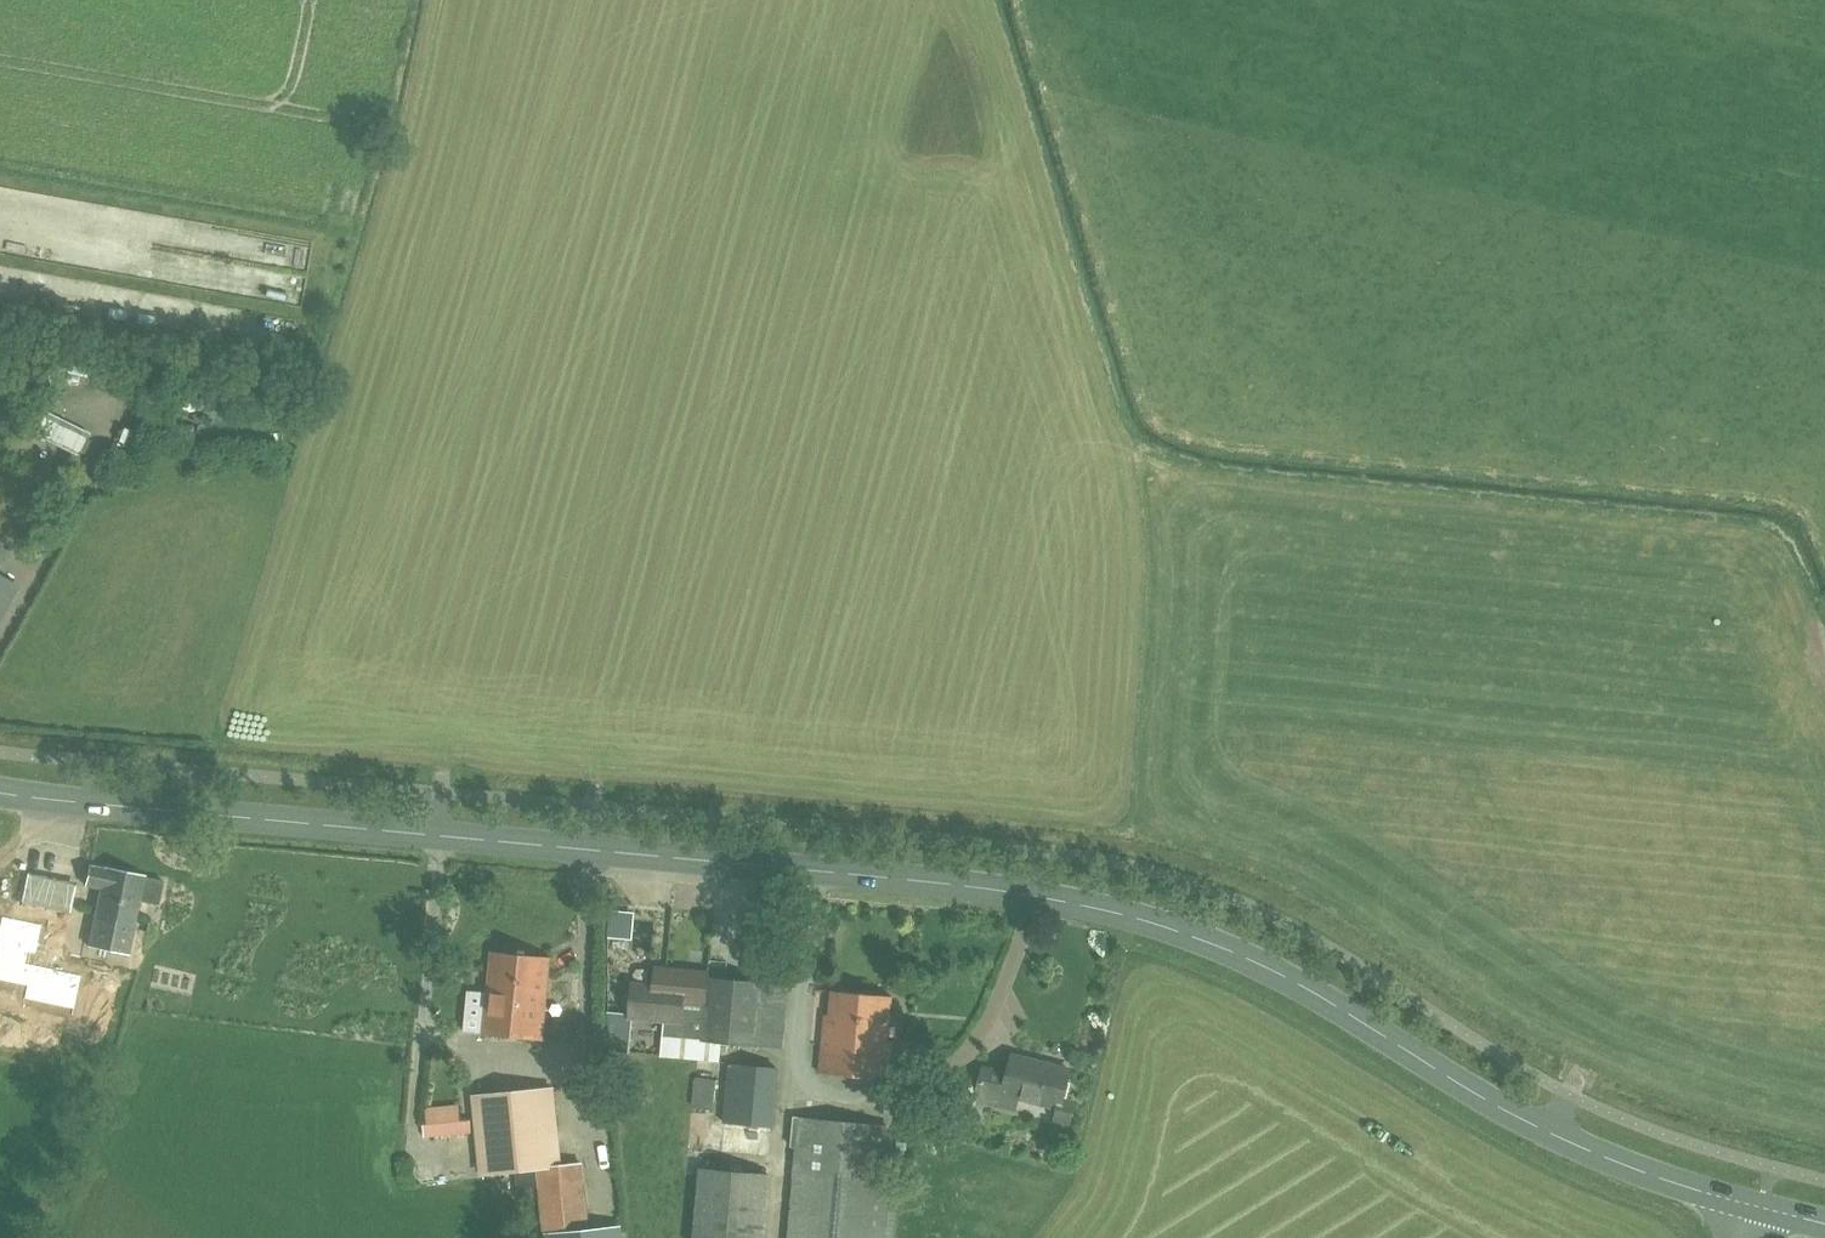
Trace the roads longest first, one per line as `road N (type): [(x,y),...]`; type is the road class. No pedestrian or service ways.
road 1 (secondary): [(1758,1206),(1582,1149),(1461,1087),(1272,972),(1118,914),(904,880),(0,794)]

